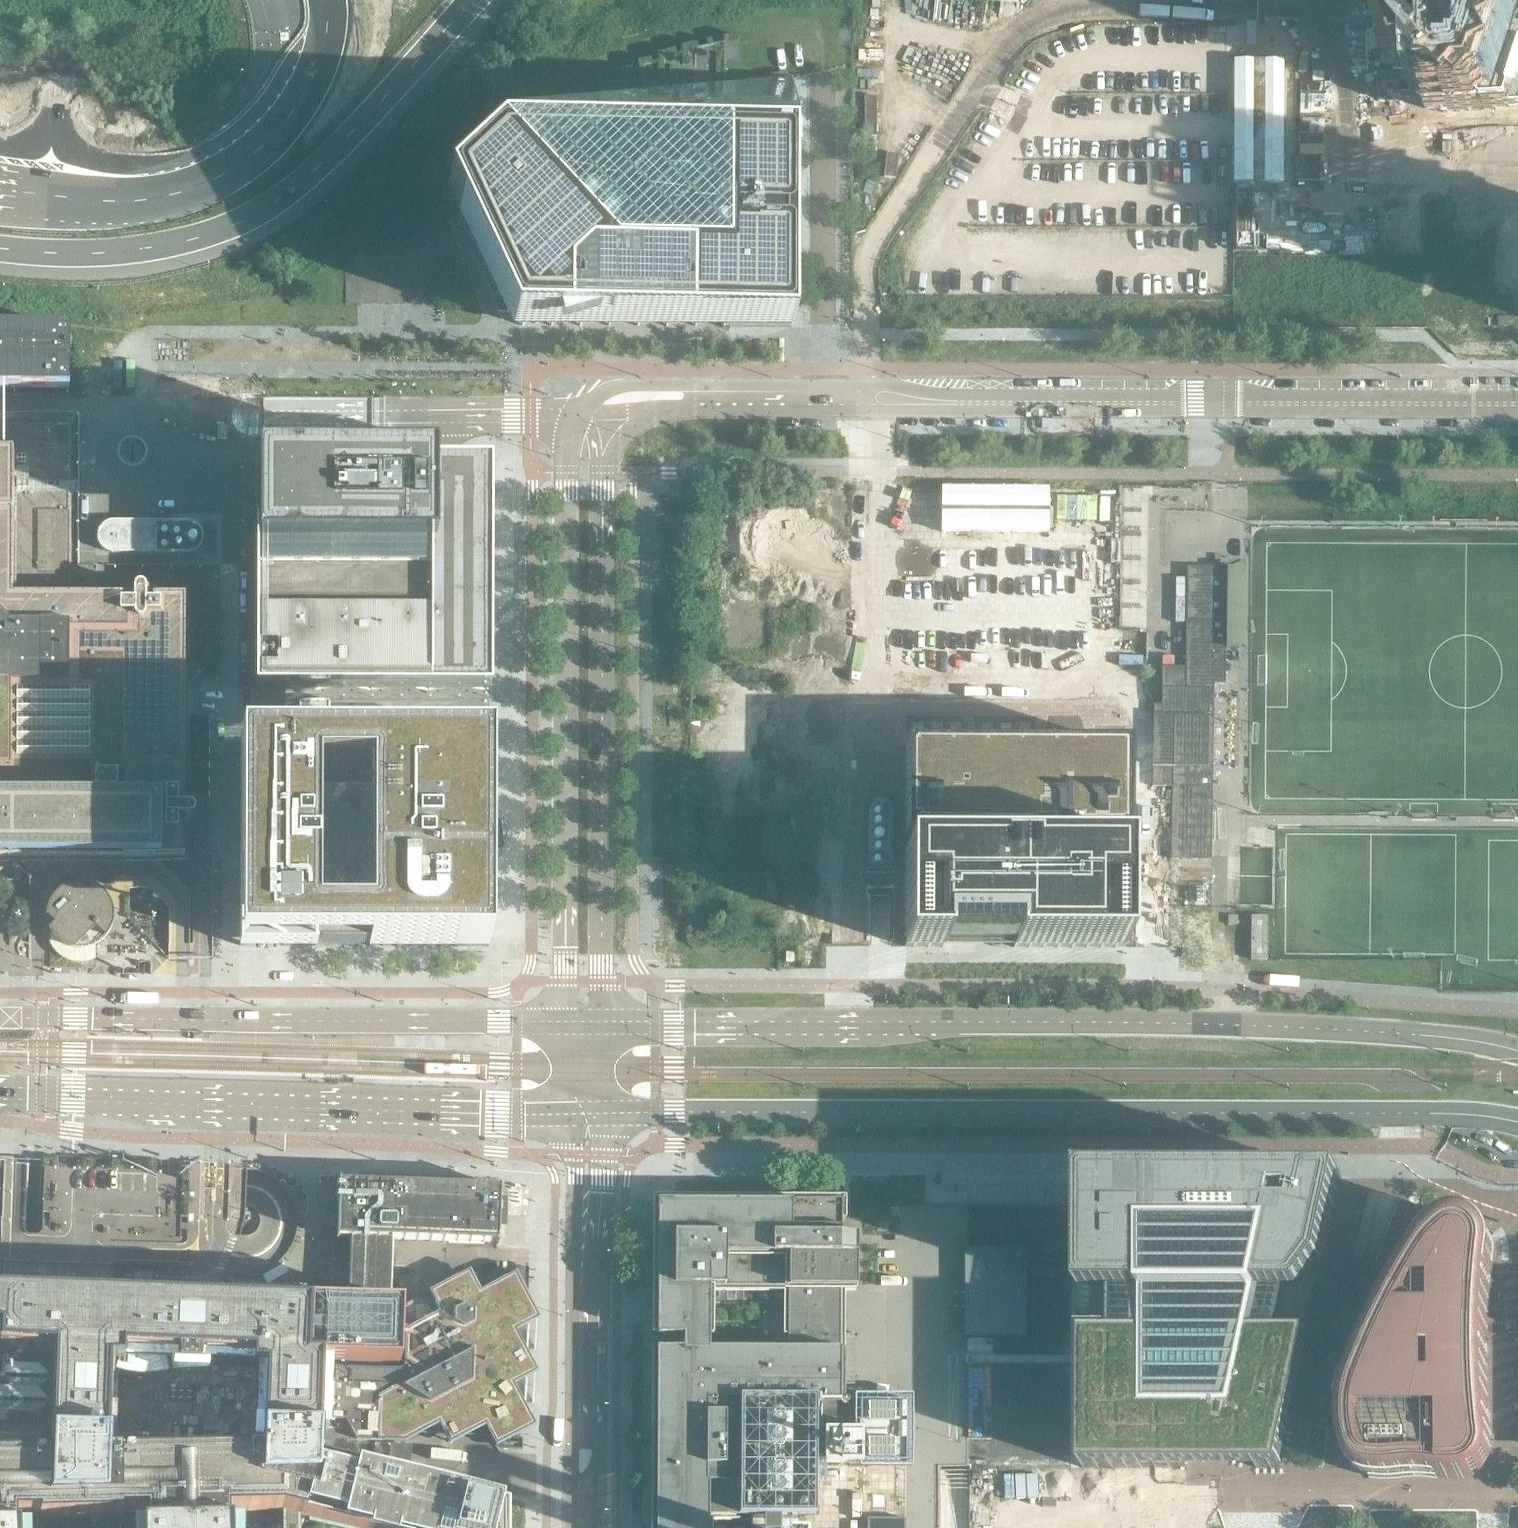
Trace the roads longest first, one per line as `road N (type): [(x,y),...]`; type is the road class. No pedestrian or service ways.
road 1 (secondary): [(1517,1053),(1422,1036),(1267,1025),(603,1022)]
road 2 (secondary): [(604,1114),(1464,1114),(1517,1123)]
road 3 (residential): [(699,396),(682,385),(603,393),(575,407),(564,442),(568,1022)]
road 4 (residential): [(603,1022),(603,460),(643,419),(699,396)]
road 5 (residential): [(865,399),(871,256),(1004,54),(1025,33),(1053,22),(1245,0)]
road 6 (secondary): [(0,1093),(572,1113)]
road 7 (motorway): [(0,250),(119,253),(181,245),(247,220),(301,187),(476,0)]
road 8 (secondary): [(568,1022),(0,1018)]
road 9 (residential): [(1399,403),(865,399)]
road 10 (motorway): [(326,0),(319,65),(295,110),(226,174),(147,202),(0,189)]
road 11 (residential): [(1372,0),(1372,103),(1400,194),(1399,403)]
road 12 (tertiary): [(582,1271),(584,1527)]
road 13 (residential): [(865,399),(699,396)]
road 14 (tertiary): [(582,1271),(598,1228),(604,1114)]
road 15 (tertiary): [(572,1113),(582,1271)]

